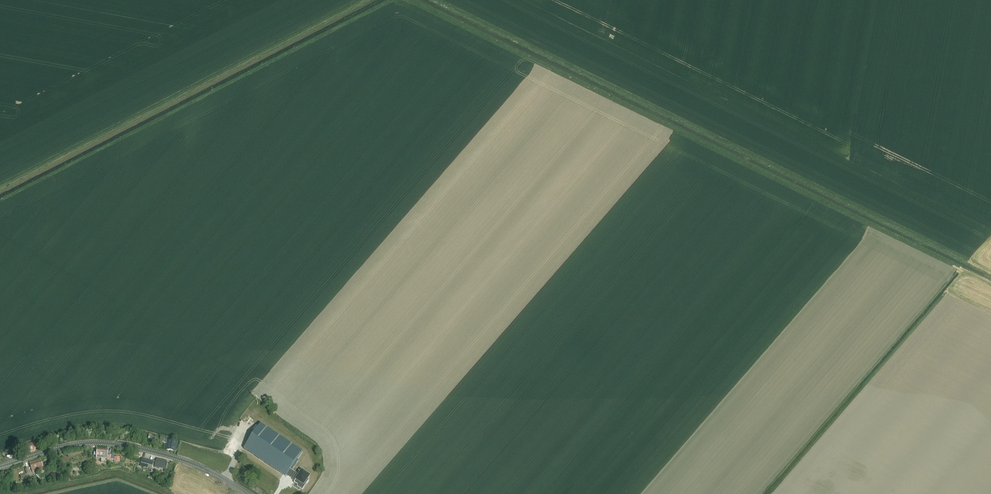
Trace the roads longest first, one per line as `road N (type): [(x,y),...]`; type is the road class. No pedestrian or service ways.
road 1 (tertiary): [(247,493),(186,461),(113,444),(65,446),(0,467)]

